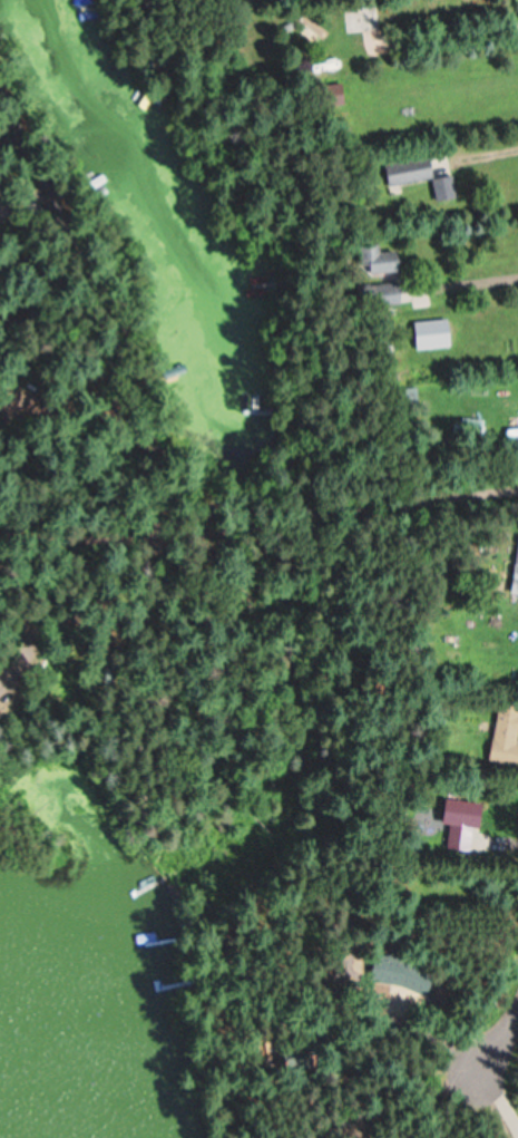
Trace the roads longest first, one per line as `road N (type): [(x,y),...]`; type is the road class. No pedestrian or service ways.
road 1 (residential): [(517,483),(392,499)]

